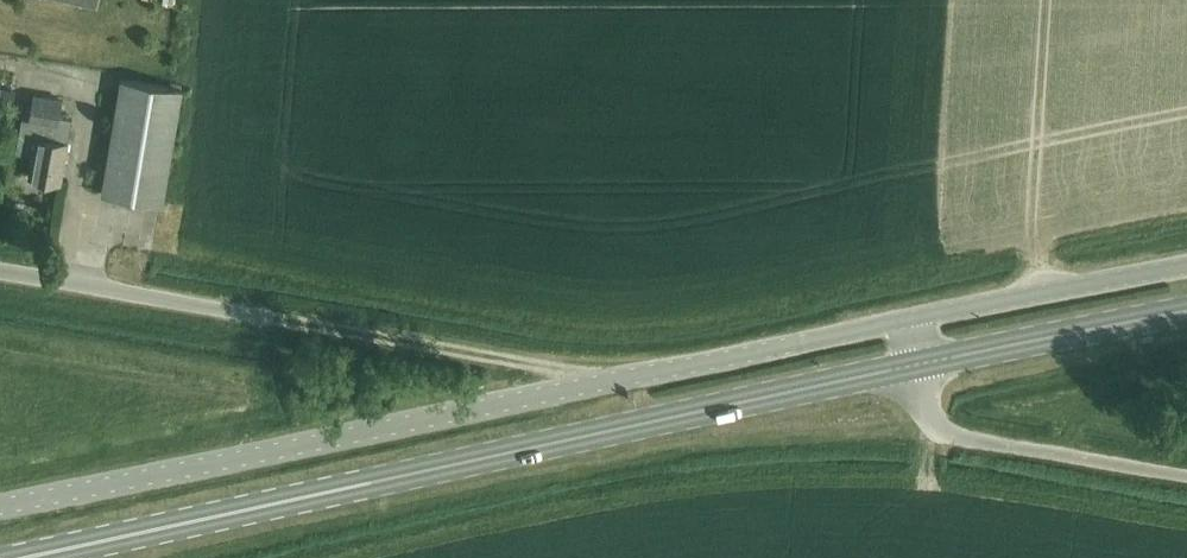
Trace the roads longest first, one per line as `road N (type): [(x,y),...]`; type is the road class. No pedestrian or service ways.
road 1 (unclassified): [(1186,266),(0,506)]
road 2 (secondary): [(31,557),(1186,312)]
road 3 (track): [(1186,474),(935,430),(901,320)]
road 4 (track): [(274,318),(601,383)]
road 5 (unclassified): [(0,271),(274,318)]

